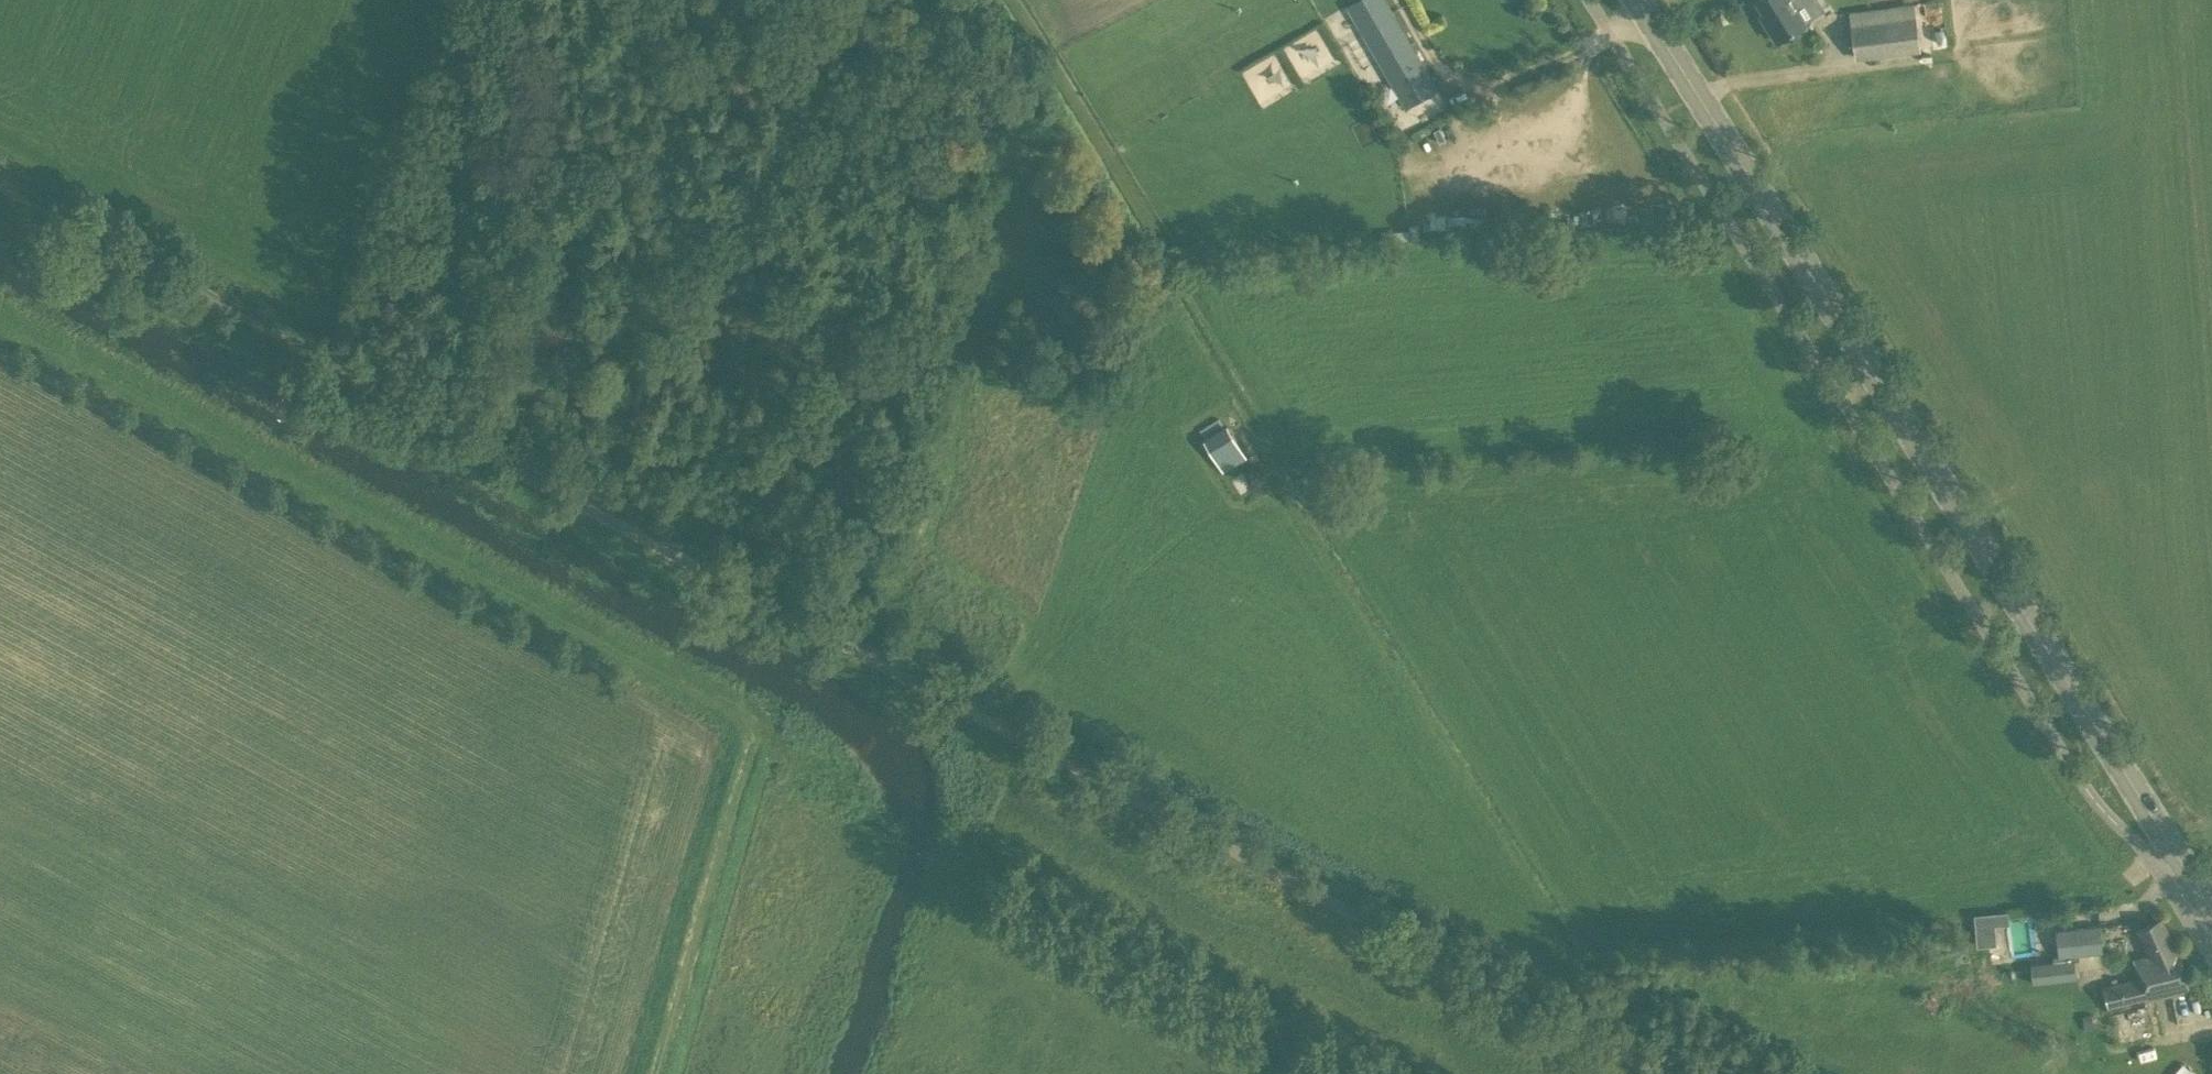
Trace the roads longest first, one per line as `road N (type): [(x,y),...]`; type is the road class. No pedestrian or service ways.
road 1 (secondary): [(2211,900),(1646,0)]

